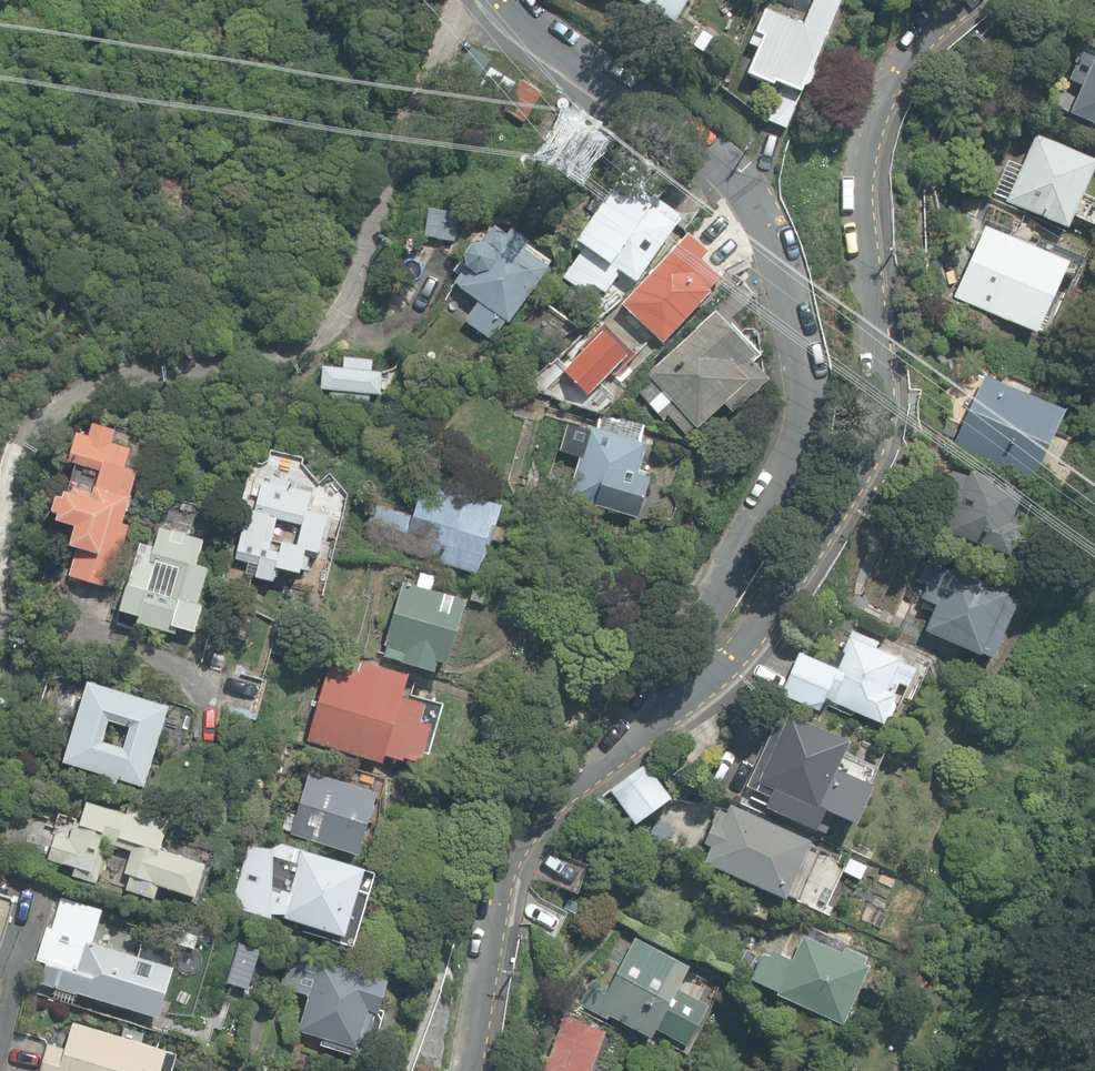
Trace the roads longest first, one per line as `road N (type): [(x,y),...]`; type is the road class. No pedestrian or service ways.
road 1 (residential): [(709,672),(709,622),(782,482),(802,400),(765,224),(729,172),(511,0)]
road 2 (residential): [(969,0),(909,57),(870,148),(863,232),(881,378),(859,488),(821,545),(709,672)]
road 3 (residential): [(709,672),(607,754),(526,850),(473,1070)]

